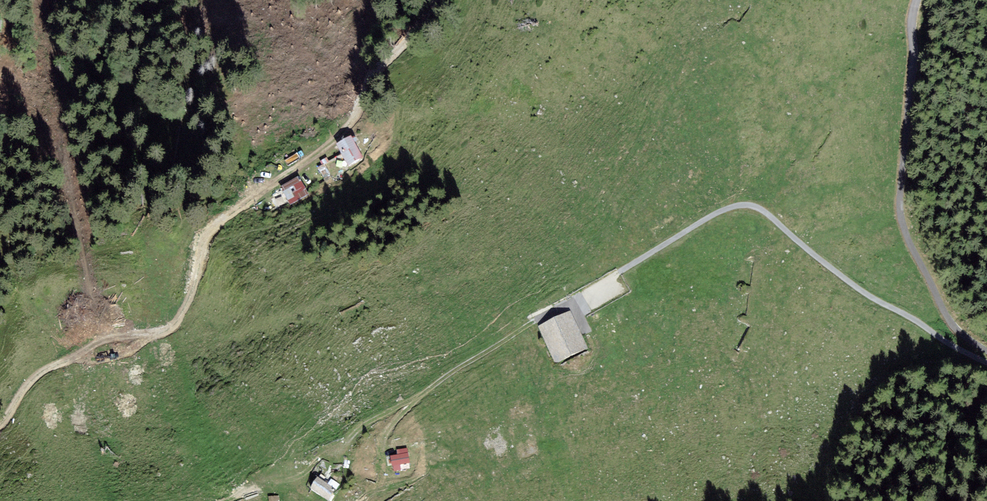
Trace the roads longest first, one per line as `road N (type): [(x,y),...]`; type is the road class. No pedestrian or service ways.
road 1 (track): [(986,363),(843,276),(758,209),(738,209),(565,301)]
road 2 (track): [(0,415),(86,339),(159,317),(177,298),(197,225),(339,134)]
road 3 (unclassified): [(986,350),(951,321),(901,210),(917,0)]
road 4 (track): [(433,0),(339,134)]

